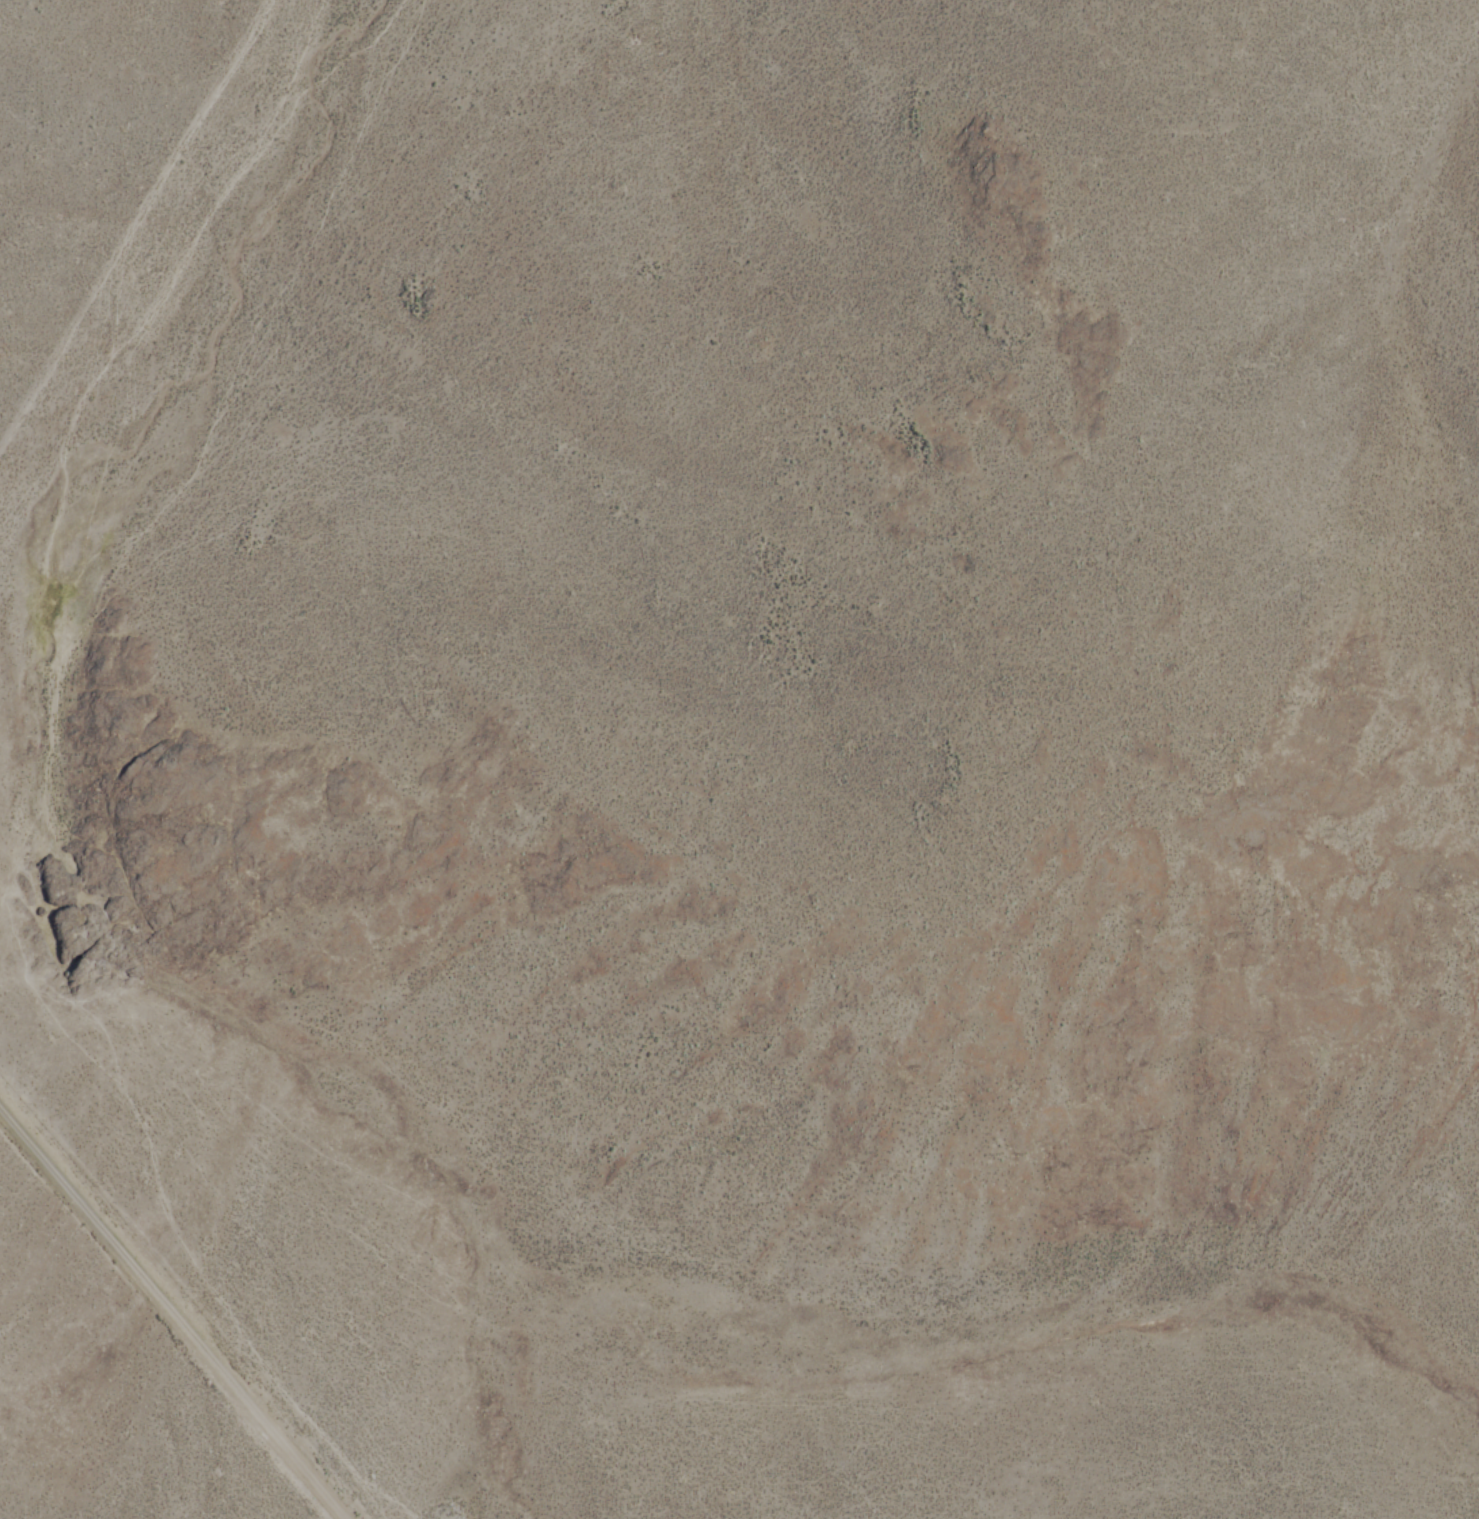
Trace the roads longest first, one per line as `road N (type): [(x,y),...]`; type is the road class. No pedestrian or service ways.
road 1 (residential): [(345,1518),(0,1112)]

